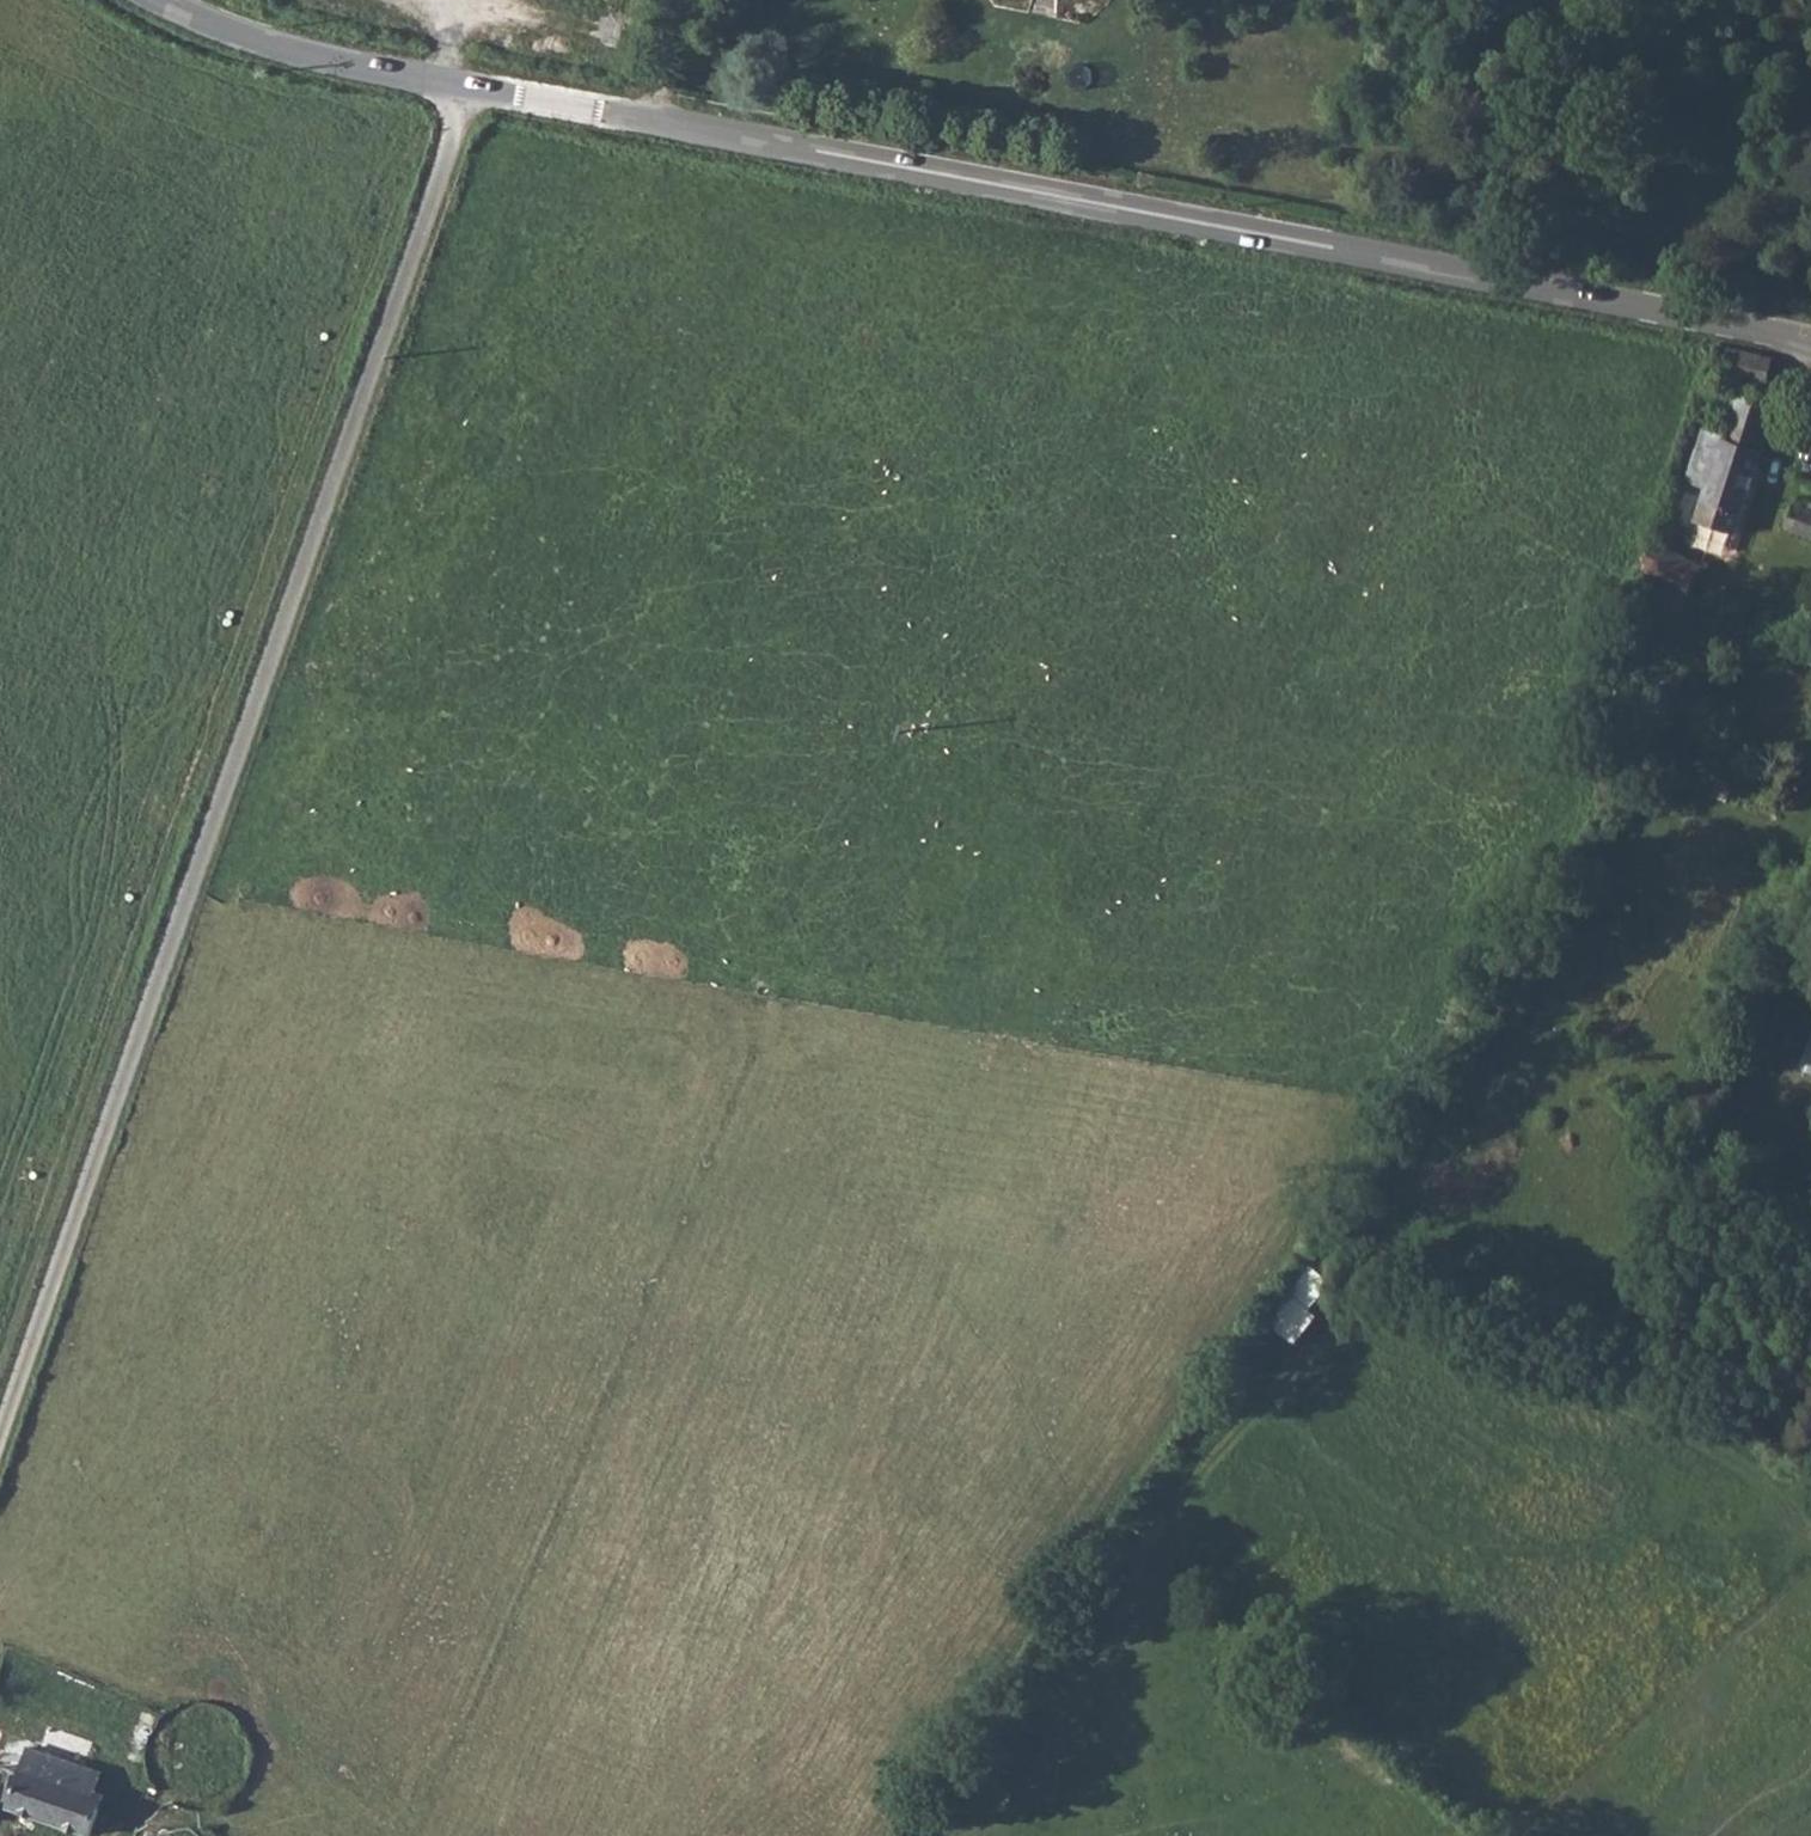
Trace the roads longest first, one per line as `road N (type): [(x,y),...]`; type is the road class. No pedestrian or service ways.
road 1 (tertiary): [(1810,348),(1715,320),(316,57),(160,0)]
road 2 (track): [(0,1423),(466,86)]

